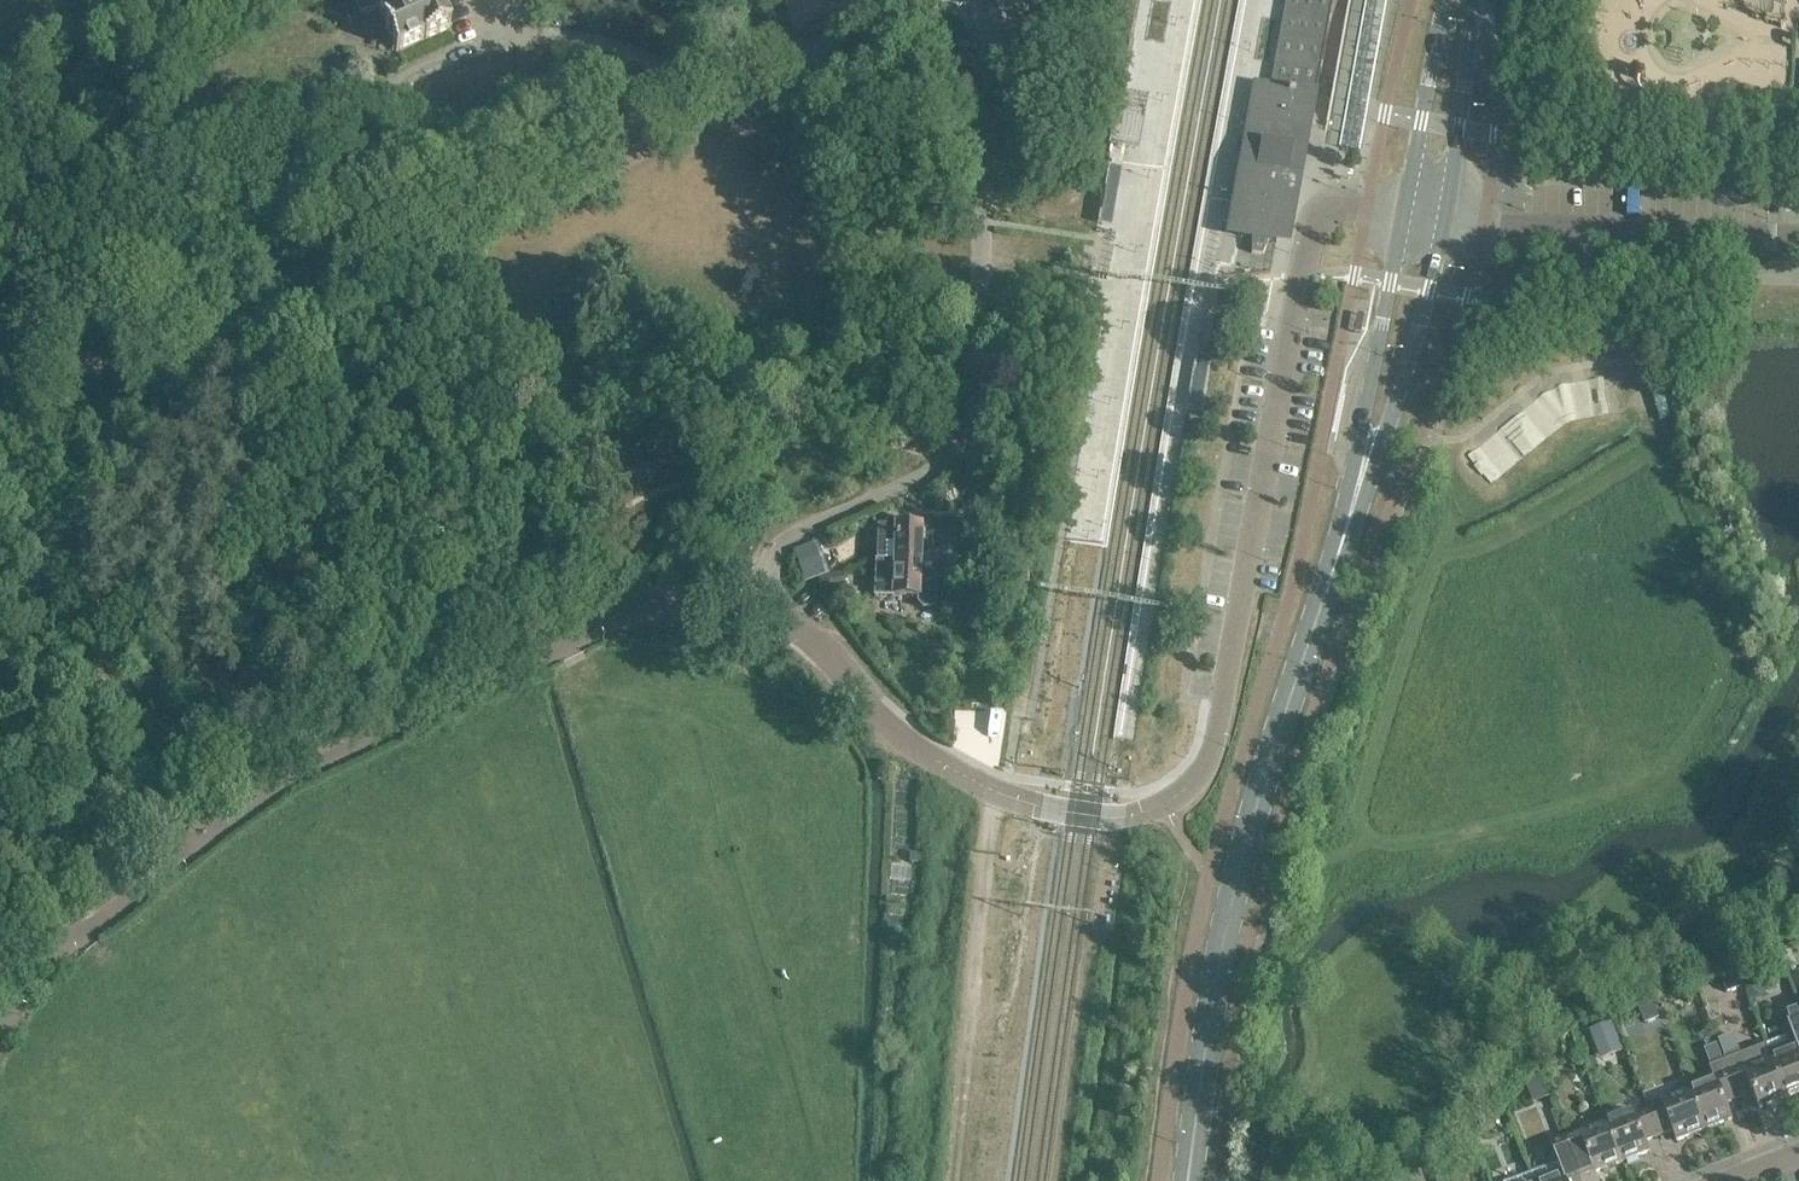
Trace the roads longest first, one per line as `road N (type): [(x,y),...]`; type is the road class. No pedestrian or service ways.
road 1 (unclassified): [(1403,216),(1313,208),(1217,732),(1202,772),(1164,800),(1137,812),(951,770),(874,707),(808,633),(765,608)]
road 2 (unclassified): [(67,944),(339,753),(663,604),(765,608)]
road 3 (residential): [(765,608),(761,572),(771,549),(931,473),(964,436),(993,27),(990,12),(961,0)]
road 4 (tertiary): [(1189,1180),(1230,904),(1350,517)]
road 5 (unclassified): [(685,100),(667,77),(626,54),(580,40),(481,47),(400,82),(343,132),(313,172),(296,232),(299,273)]
road 6 (residential): [(299,273),(685,100)]
road 7 (residential): [(1798,233),(1443,221)]
road 8 (residential): [(0,402),(299,273)]
road 9 (tertiary): [(1350,517),(1431,291),(1443,221)]
road 10 (tertiary): [(1403,216),(1356,448),(1350,517)]
road 11 (residential): [(914,0),(685,100)]
road 12 (unclassified): [(67,944),(52,923),(34,807),(0,719)]
road 13 (tertiary): [(1443,221),(1472,0)]
road 14 (tertiary): [(1440,0),(1403,216)]

